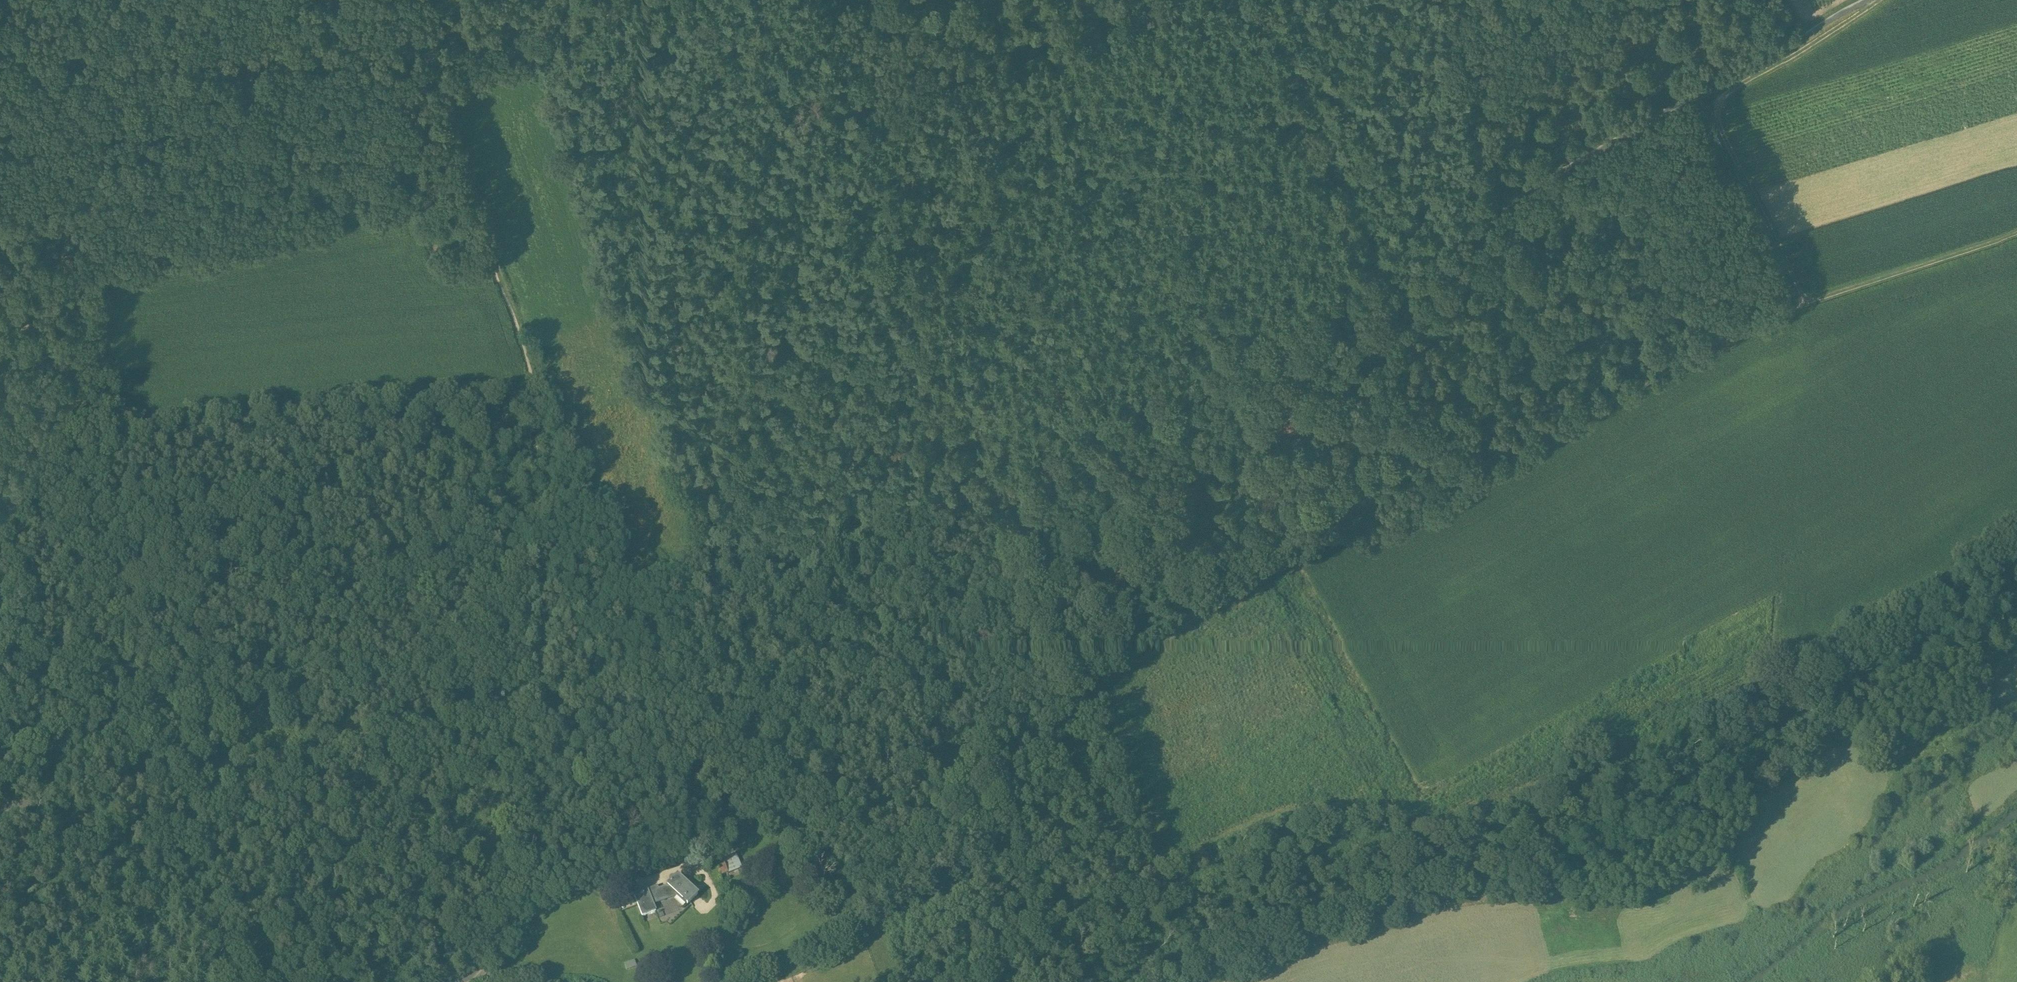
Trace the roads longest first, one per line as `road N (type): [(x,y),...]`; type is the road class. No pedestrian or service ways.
road 1 (track): [(1864,0),(1393,275),(744,632),(522,706)]
road 2 (track): [(1173,981),(1434,880),(1620,818),(2016,572)]
road 3 (unclassified): [(457,981),(485,966),(505,915),(522,706),(0,816)]
road 4 (track): [(470,188),(535,397),(522,706)]
road 5 (track): [(1731,328),(1761,310),(2016,232)]
road 6 (track): [(438,78),(637,0)]
road 7 (track): [(1876,0),(1723,92),(1716,116)]
road 8 (track): [(1716,116),(1806,296)]

